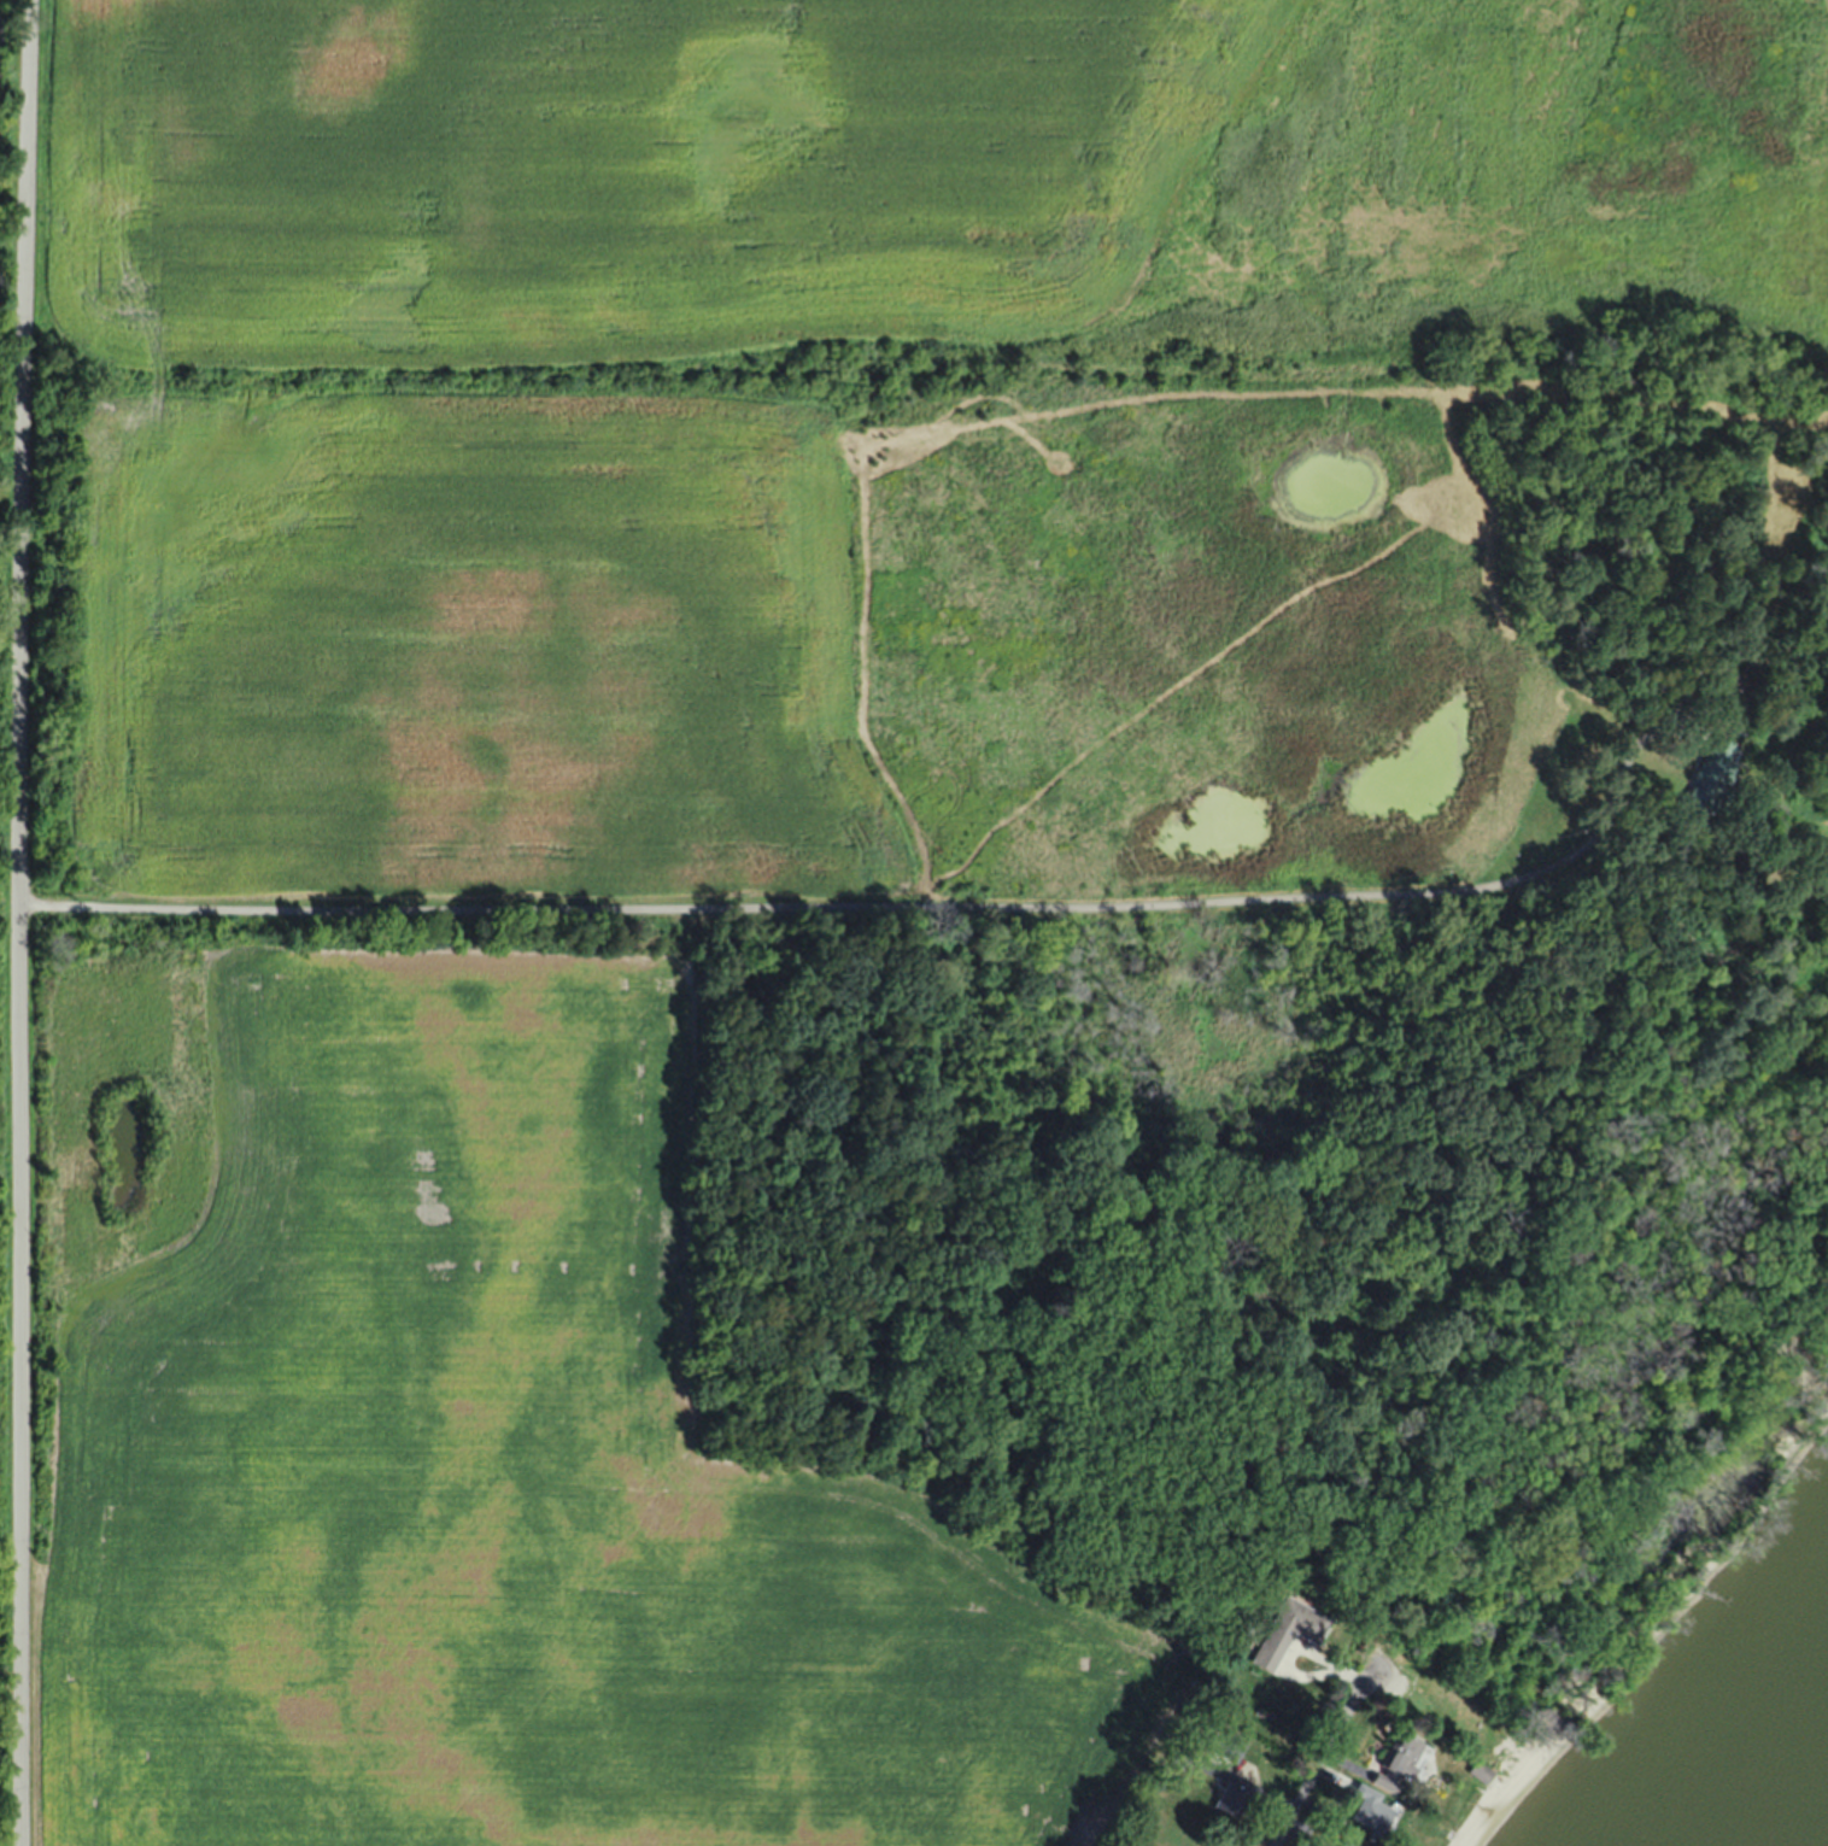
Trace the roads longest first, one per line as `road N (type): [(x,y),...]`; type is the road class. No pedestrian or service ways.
road 1 (residential): [(26,1845),(30,393),(39,0)]
road 2 (residential): [(1283,1845),(1383,1660)]

